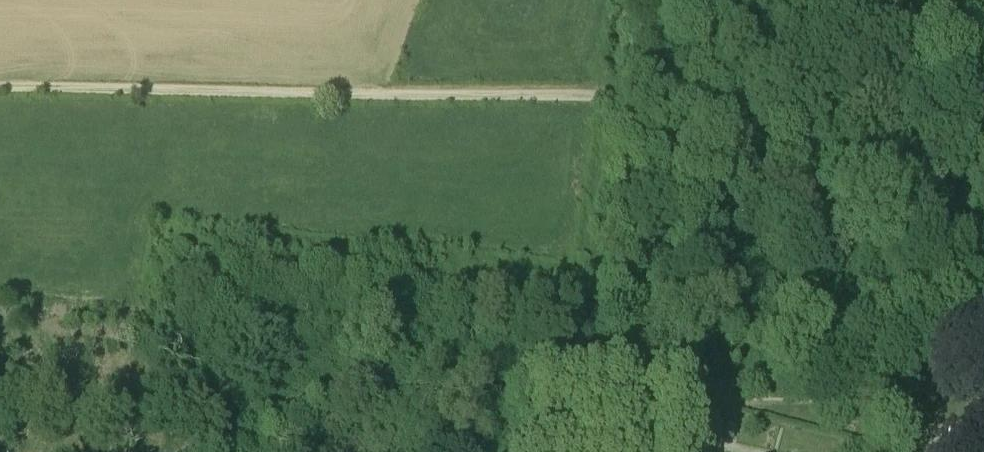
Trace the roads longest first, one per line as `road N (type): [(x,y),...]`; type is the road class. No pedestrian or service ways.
road 1 (track): [(0,86),(668,99),(807,149),(983,229)]
road 2 (track): [(717,386),(564,401),(333,395),(245,416),(178,451)]
road 3 (track): [(983,274),(871,360),(717,386)]

